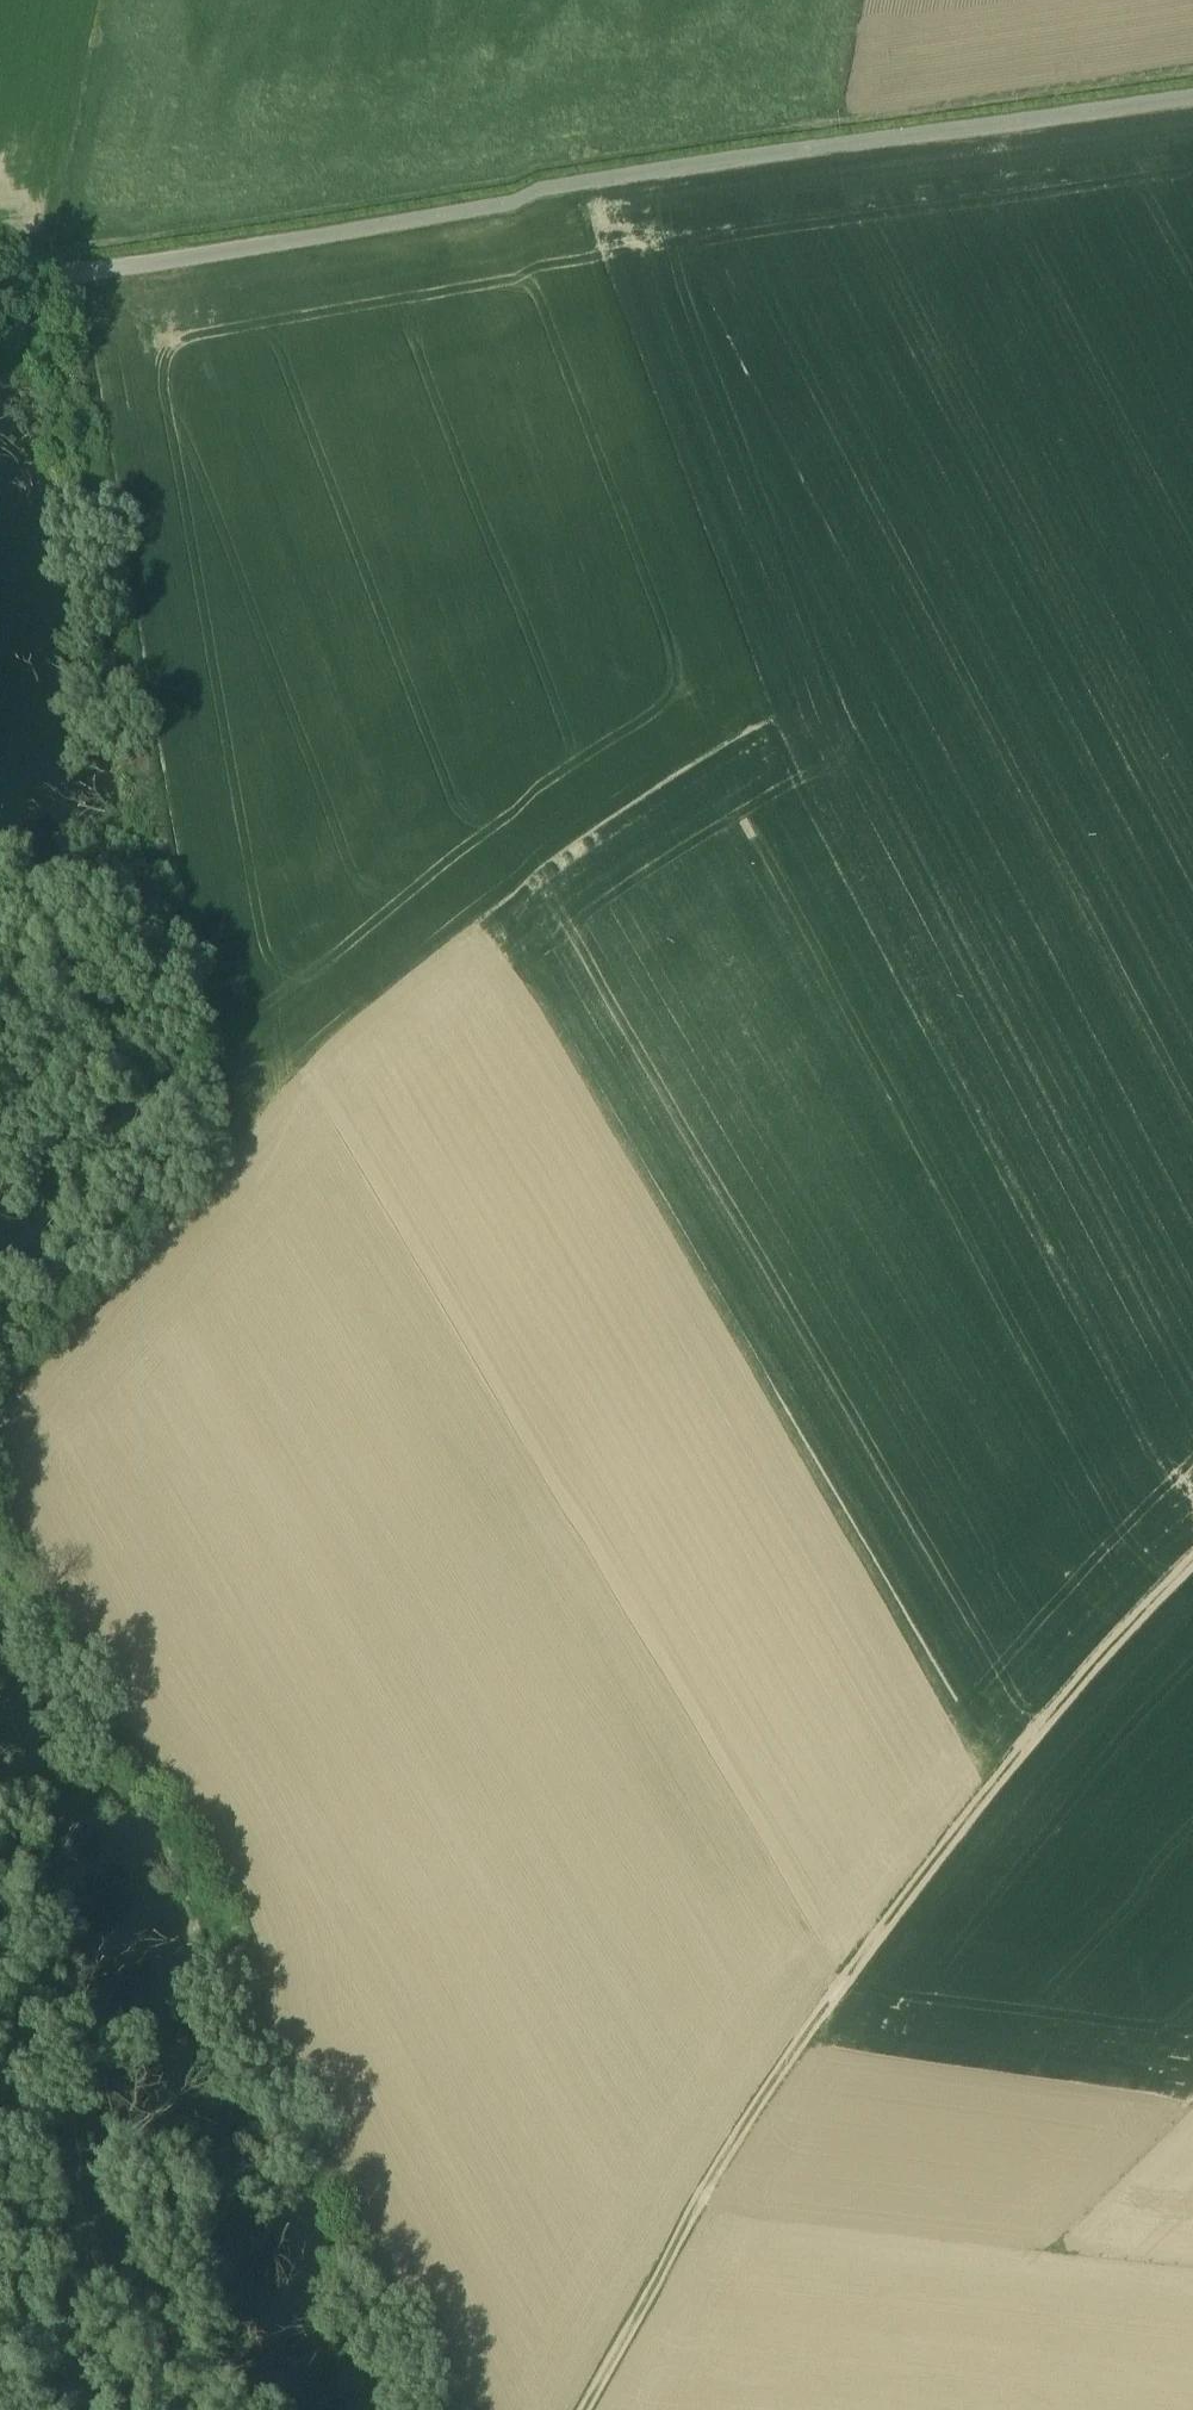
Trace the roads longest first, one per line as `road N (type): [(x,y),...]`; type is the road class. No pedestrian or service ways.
road 1 (unclassified): [(1192,104),(0,284)]
road 2 (track): [(1192,1566),(1077,1688),(831,2000),(719,2173),(585,2409)]

